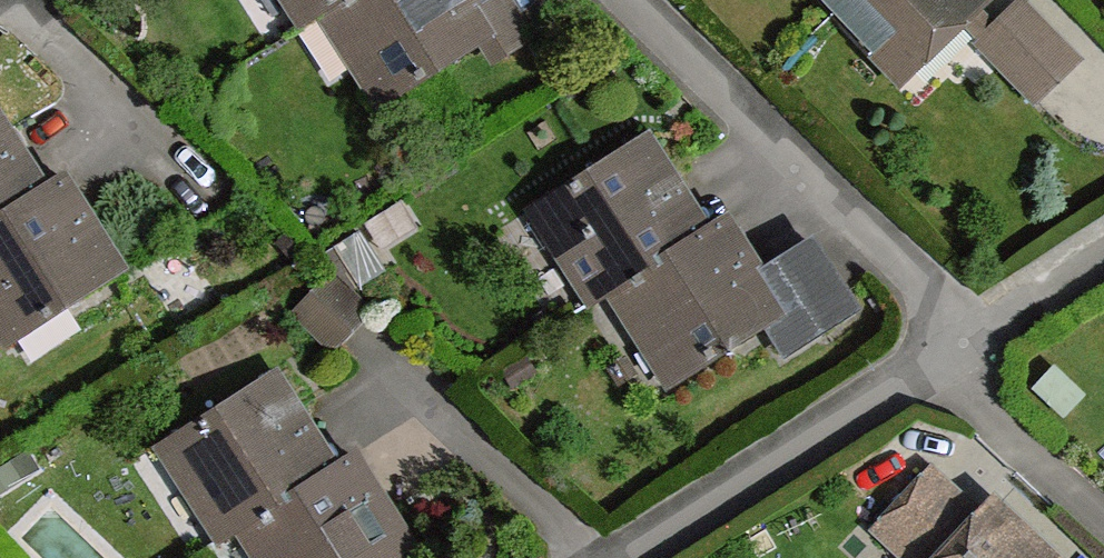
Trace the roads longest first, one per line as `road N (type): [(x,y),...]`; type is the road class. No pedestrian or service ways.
road 1 (residential): [(1103,259),(647,557)]

